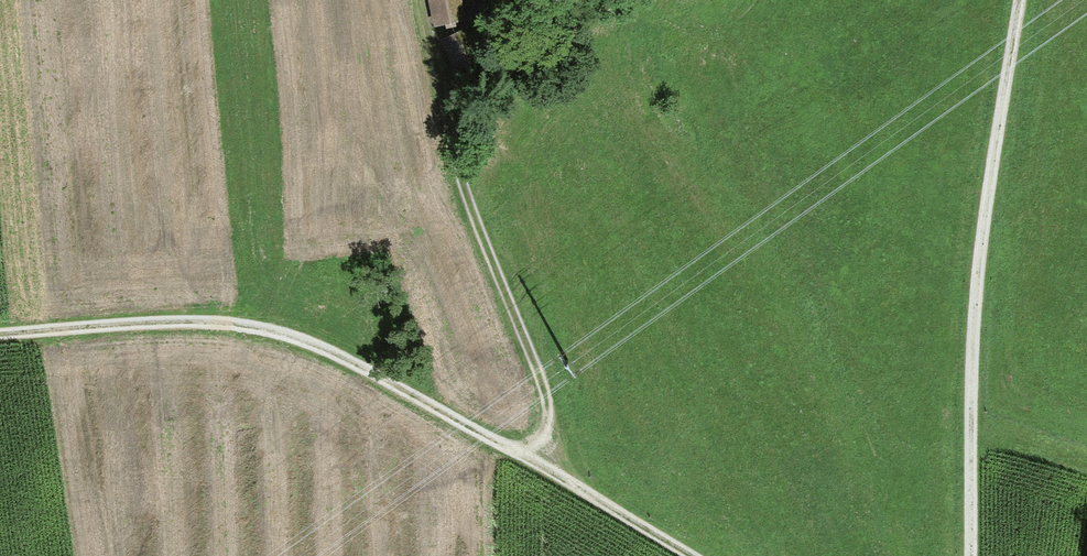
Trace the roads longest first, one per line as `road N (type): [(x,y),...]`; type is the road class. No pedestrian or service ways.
road 1 (track): [(533,461),(316,339),(195,314),(0,328)]
road 2 (track): [(533,461),(545,422),(541,391),(448,137),(423,0)]
road 3 (track): [(1020,0),(973,322),(967,429)]
road 4 (track): [(697,555),(533,461)]
road 5 (track): [(967,429),(971,555)]

